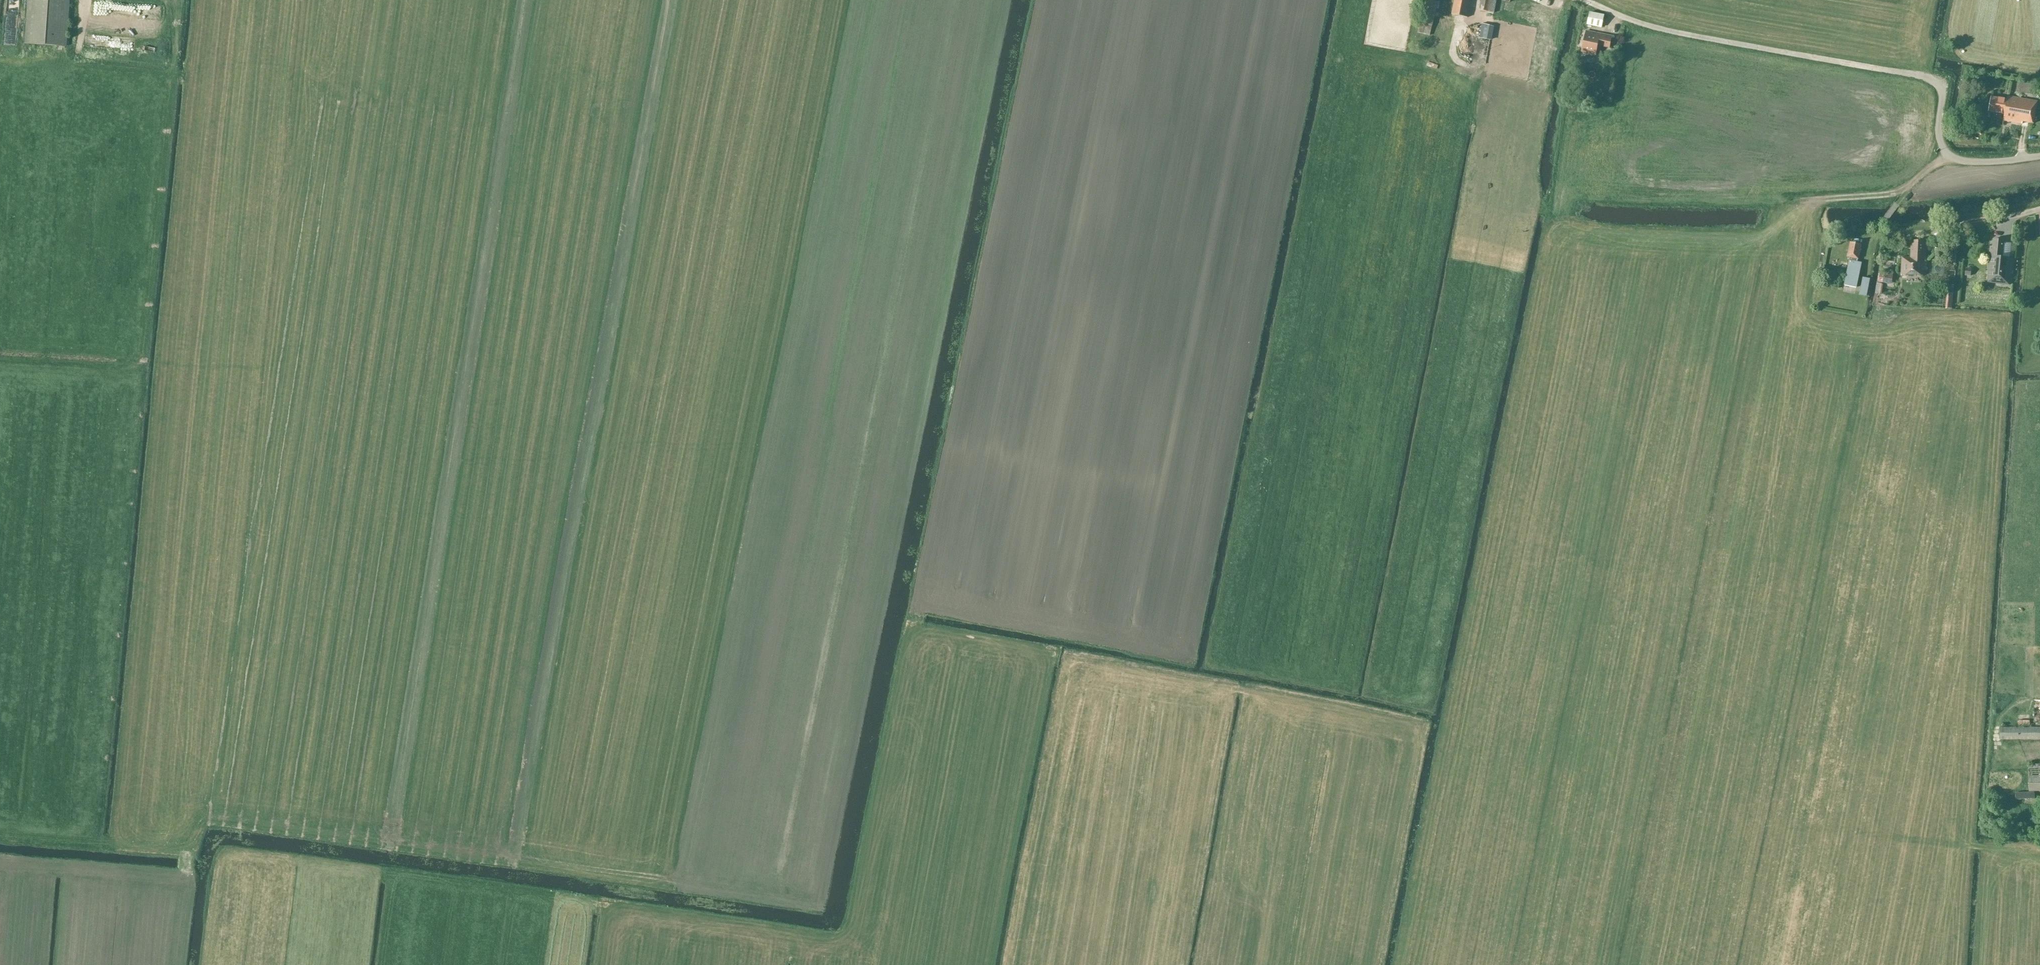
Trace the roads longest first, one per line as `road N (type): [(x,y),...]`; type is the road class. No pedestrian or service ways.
road 1 (unclassified): [(2039,156),(1961,161),(1946,153),(1938,135),(1942,86),(1930,78),(1743,45),(1585,0)]

